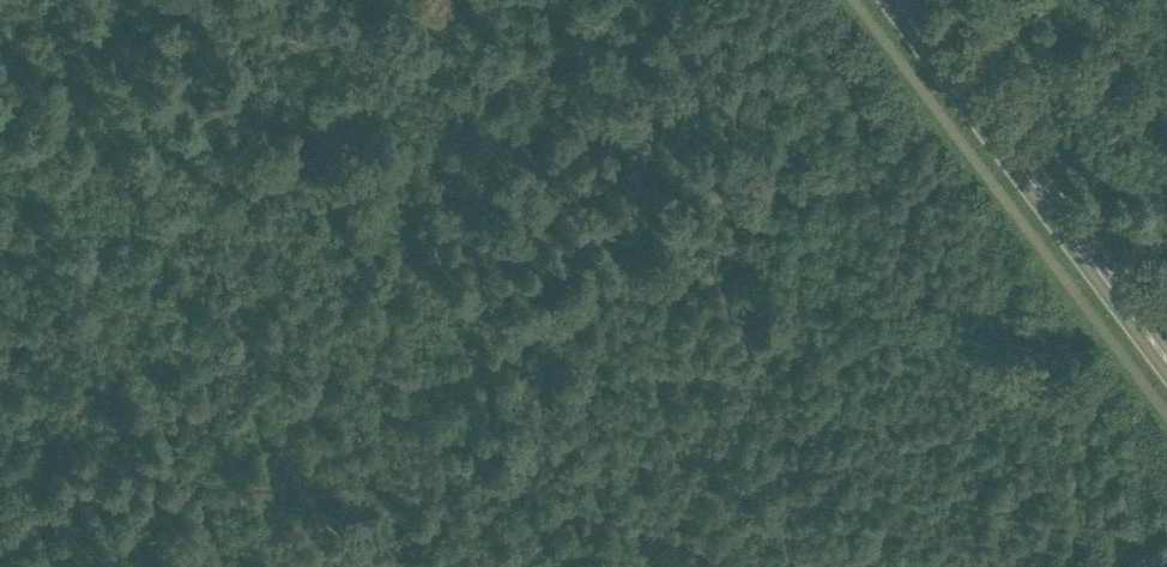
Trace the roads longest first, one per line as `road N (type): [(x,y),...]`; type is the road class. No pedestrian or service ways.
road 1 (secondary): [(1166,349),(900,0)]

